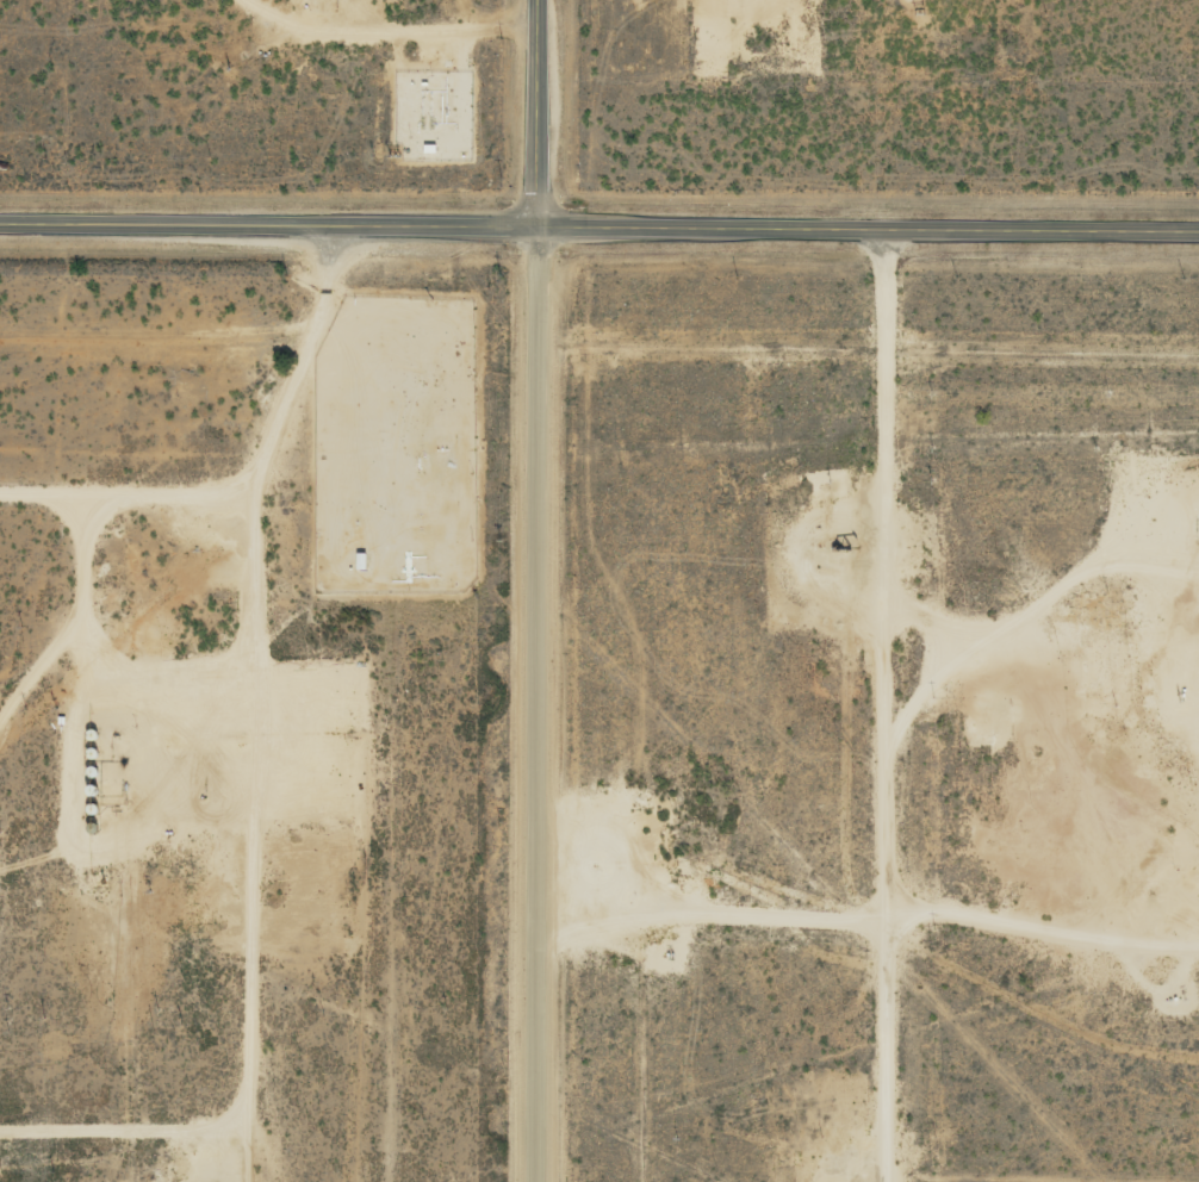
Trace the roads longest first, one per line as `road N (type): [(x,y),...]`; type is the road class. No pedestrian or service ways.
road 1 (secondary): [(1198,223),(542,229),(0,221)]
road 2 (track): [(252,1181),(278,480),(317,292),(318,223)]
road 3 (track): [(895,1181),(901,873),(889,228)]
road 4 (residential): [(538,1181),(542,229)]
road 5 (track): [(1198,896),(901,873)]
road 6 (track): [(278,480),(0,479)]
road 7 (track): [(253,1118),(0,1118)]
road 8 (tertiary): [(542,229),(544,0)]

